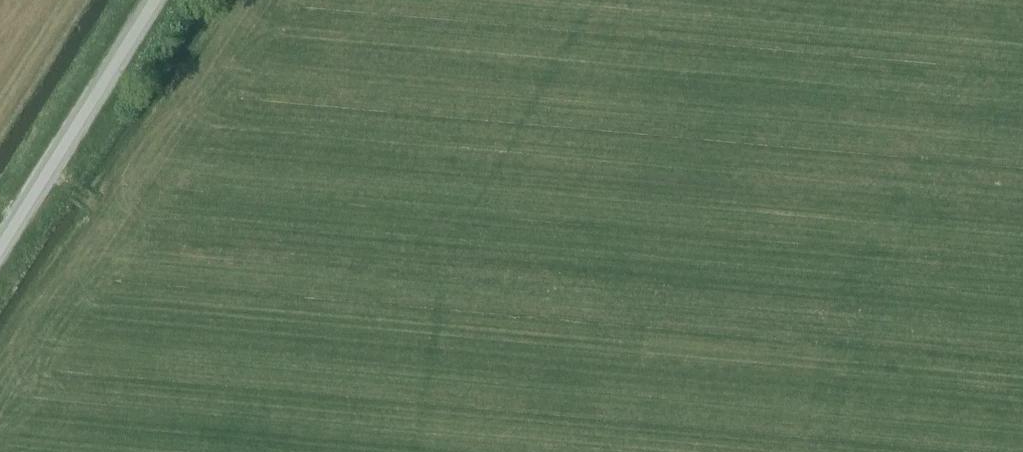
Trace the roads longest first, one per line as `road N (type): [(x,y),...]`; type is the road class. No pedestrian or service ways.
road 1 (tertiary): [(0,249),(150,0)]

